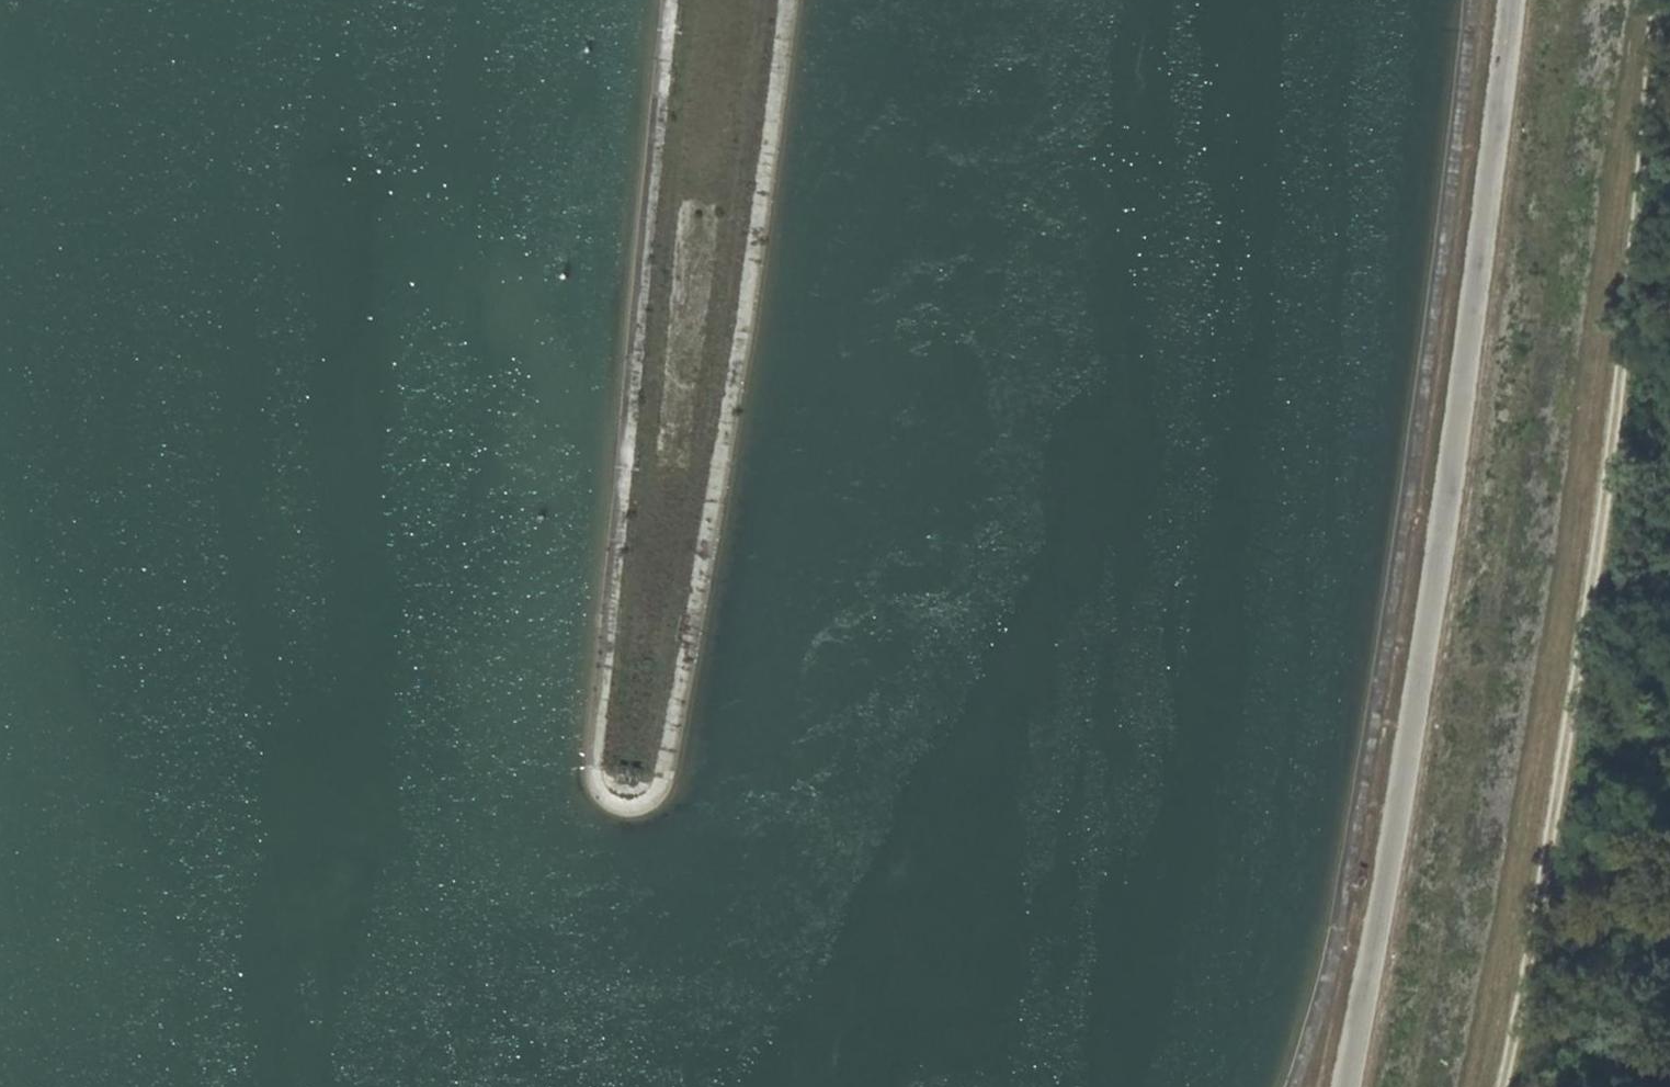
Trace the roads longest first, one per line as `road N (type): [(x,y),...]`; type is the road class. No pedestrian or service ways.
road 1 (track): [(1497,1086),(1599,519),(1648,0)]

